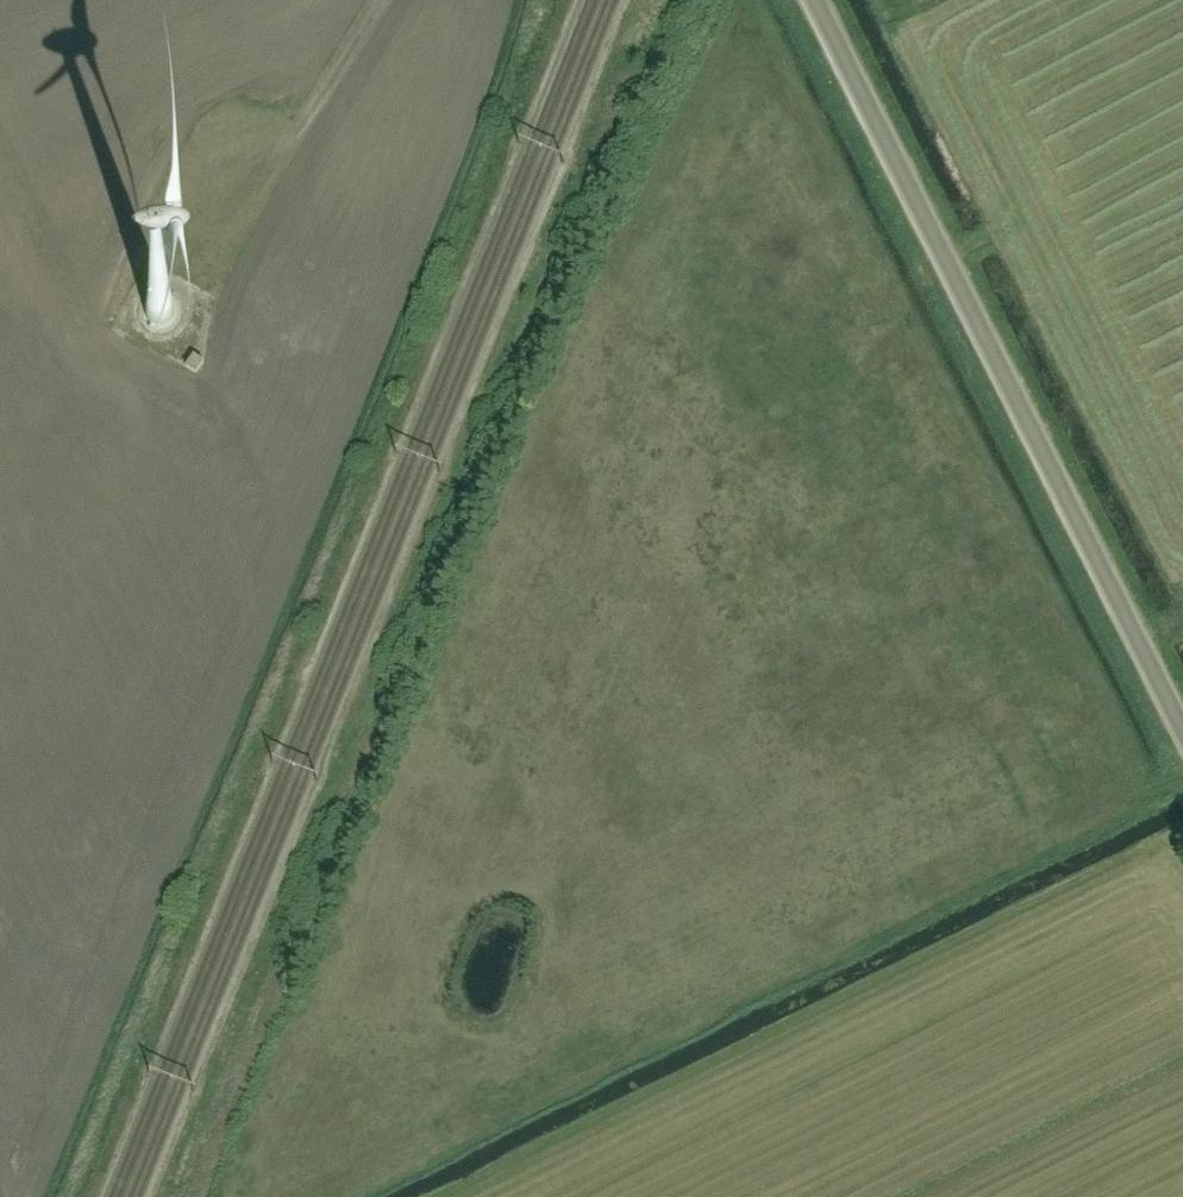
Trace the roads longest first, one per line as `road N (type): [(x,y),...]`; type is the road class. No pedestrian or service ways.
road 1 (unclassified): [(1182,732),(815,0)]

